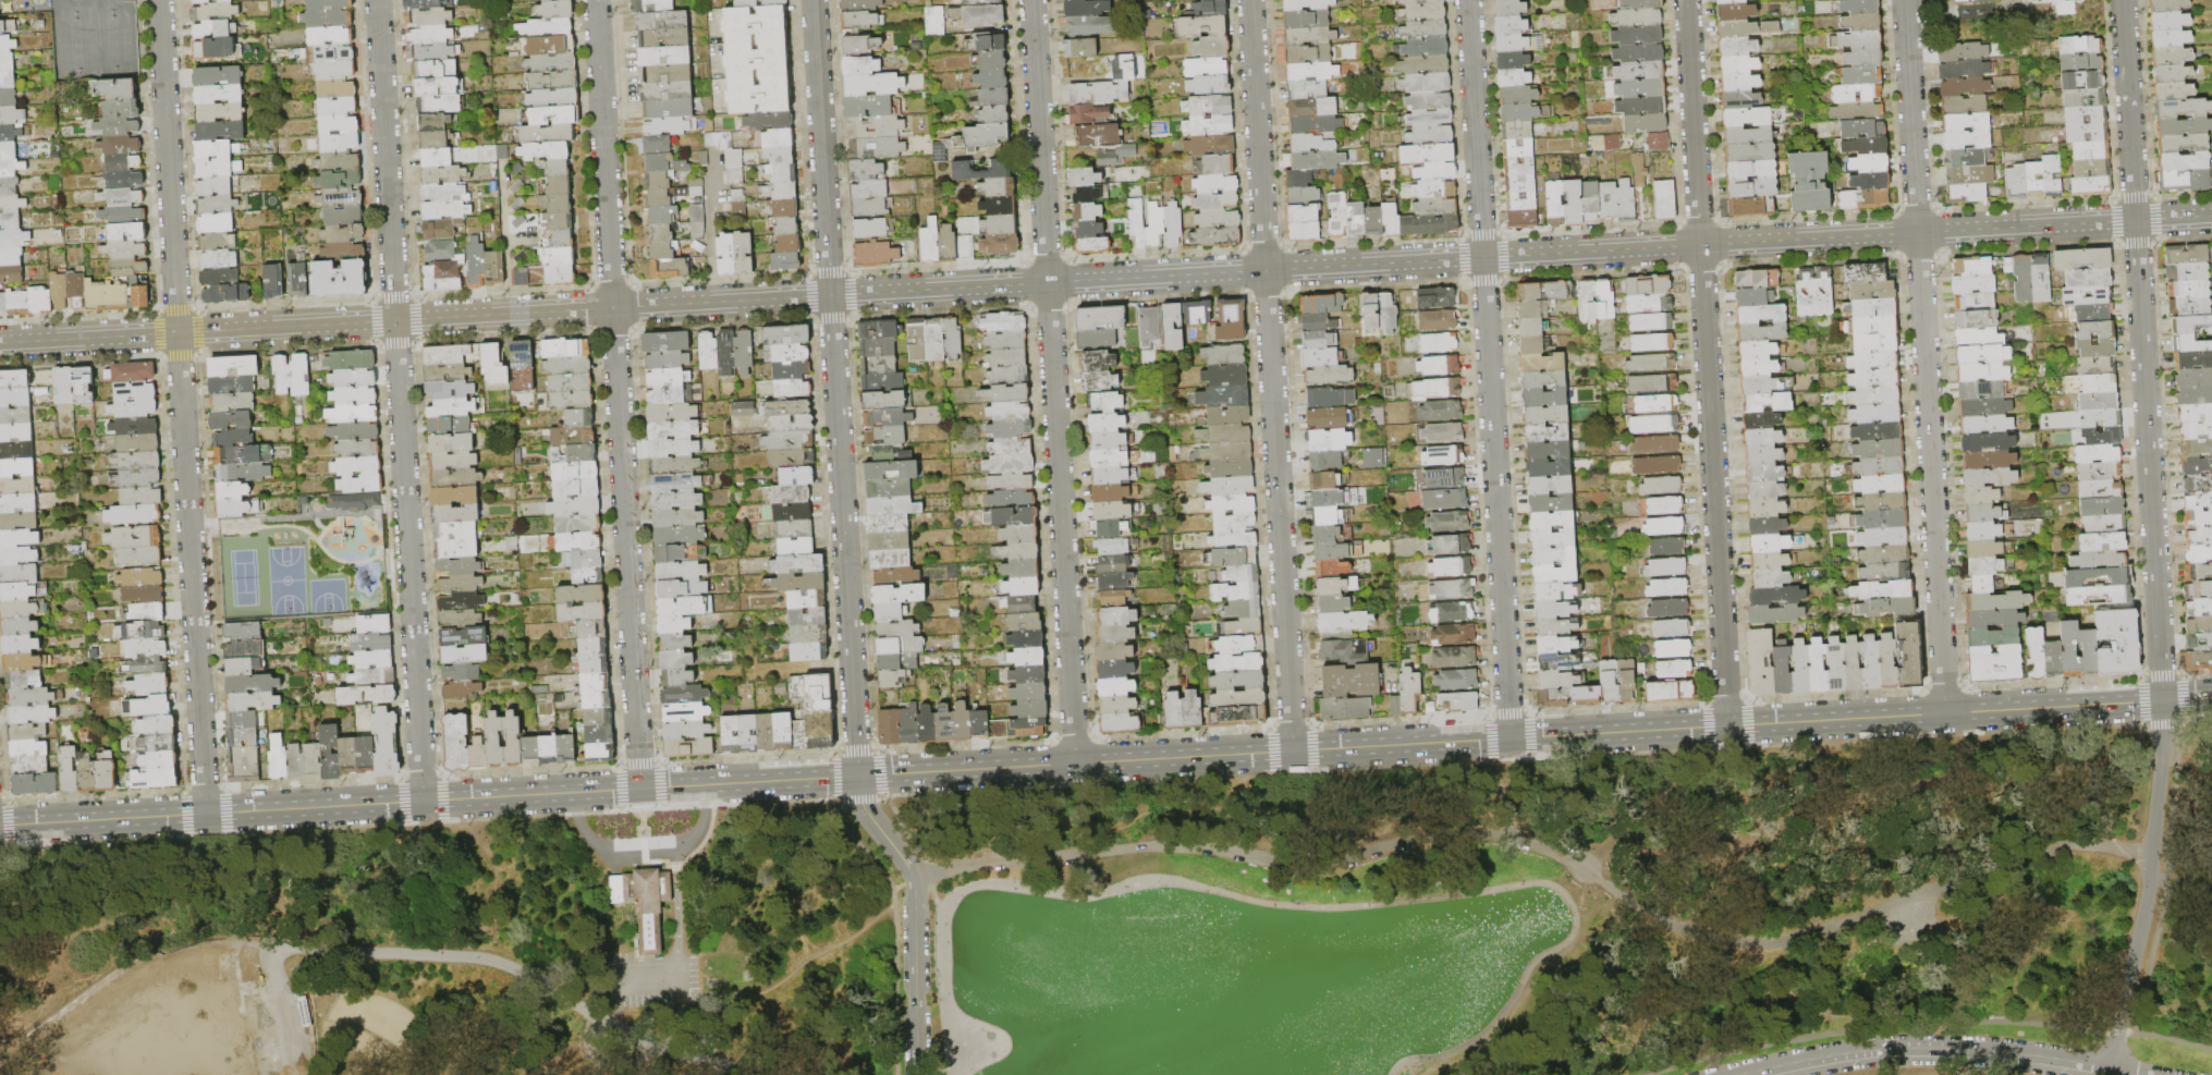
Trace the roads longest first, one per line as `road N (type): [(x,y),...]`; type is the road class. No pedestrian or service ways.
road 1 (secondary): [(2163,700),(858,775)]
road 2 (residential): [(2211,217),(1266,271)]
road 3 (secondary): [(858,775),(0,825)]
road 4 (residential): [(830,296),(0,344)]
road 5 (residential): [(159,0),(206,813)]
road 6 (residential): [(377,0),(423,801)]
road 7 (residential): [(595,0),(640,787)]
road 8 (residential): [(1032,0),(1075,762)]
road 9 (residential): [(1468,0),(1511,737)]
road 10 (residential): [(1686,0),(1727,725)]
road 11 (residential): [(1904,0),(1945,712)]
road 12 (residential): [(830,296),(858,775)]
road 13 (residential): [(1266,271),(1293,750)]
road 14 (residential): [(2136,221),(2163,700)]
road 15 (residential): [(1266,271),(830,296)]
road 16 (tertiary): [(2163,700),(2150,883),(2111,1071)]
road 17 (tertiary): [(1745,1074),(1861,1052),(1928,1049),(2111,1071)]
road 18 (tertiary): [(858,775),(864,807),(912,880),(918,1074)]
road 19 (residential): [(813,0),(830,296)]
road 20 (residential): [(1250,0),(1266,271)]
road 21 (residential): [(2122,0),(2136,221)]

